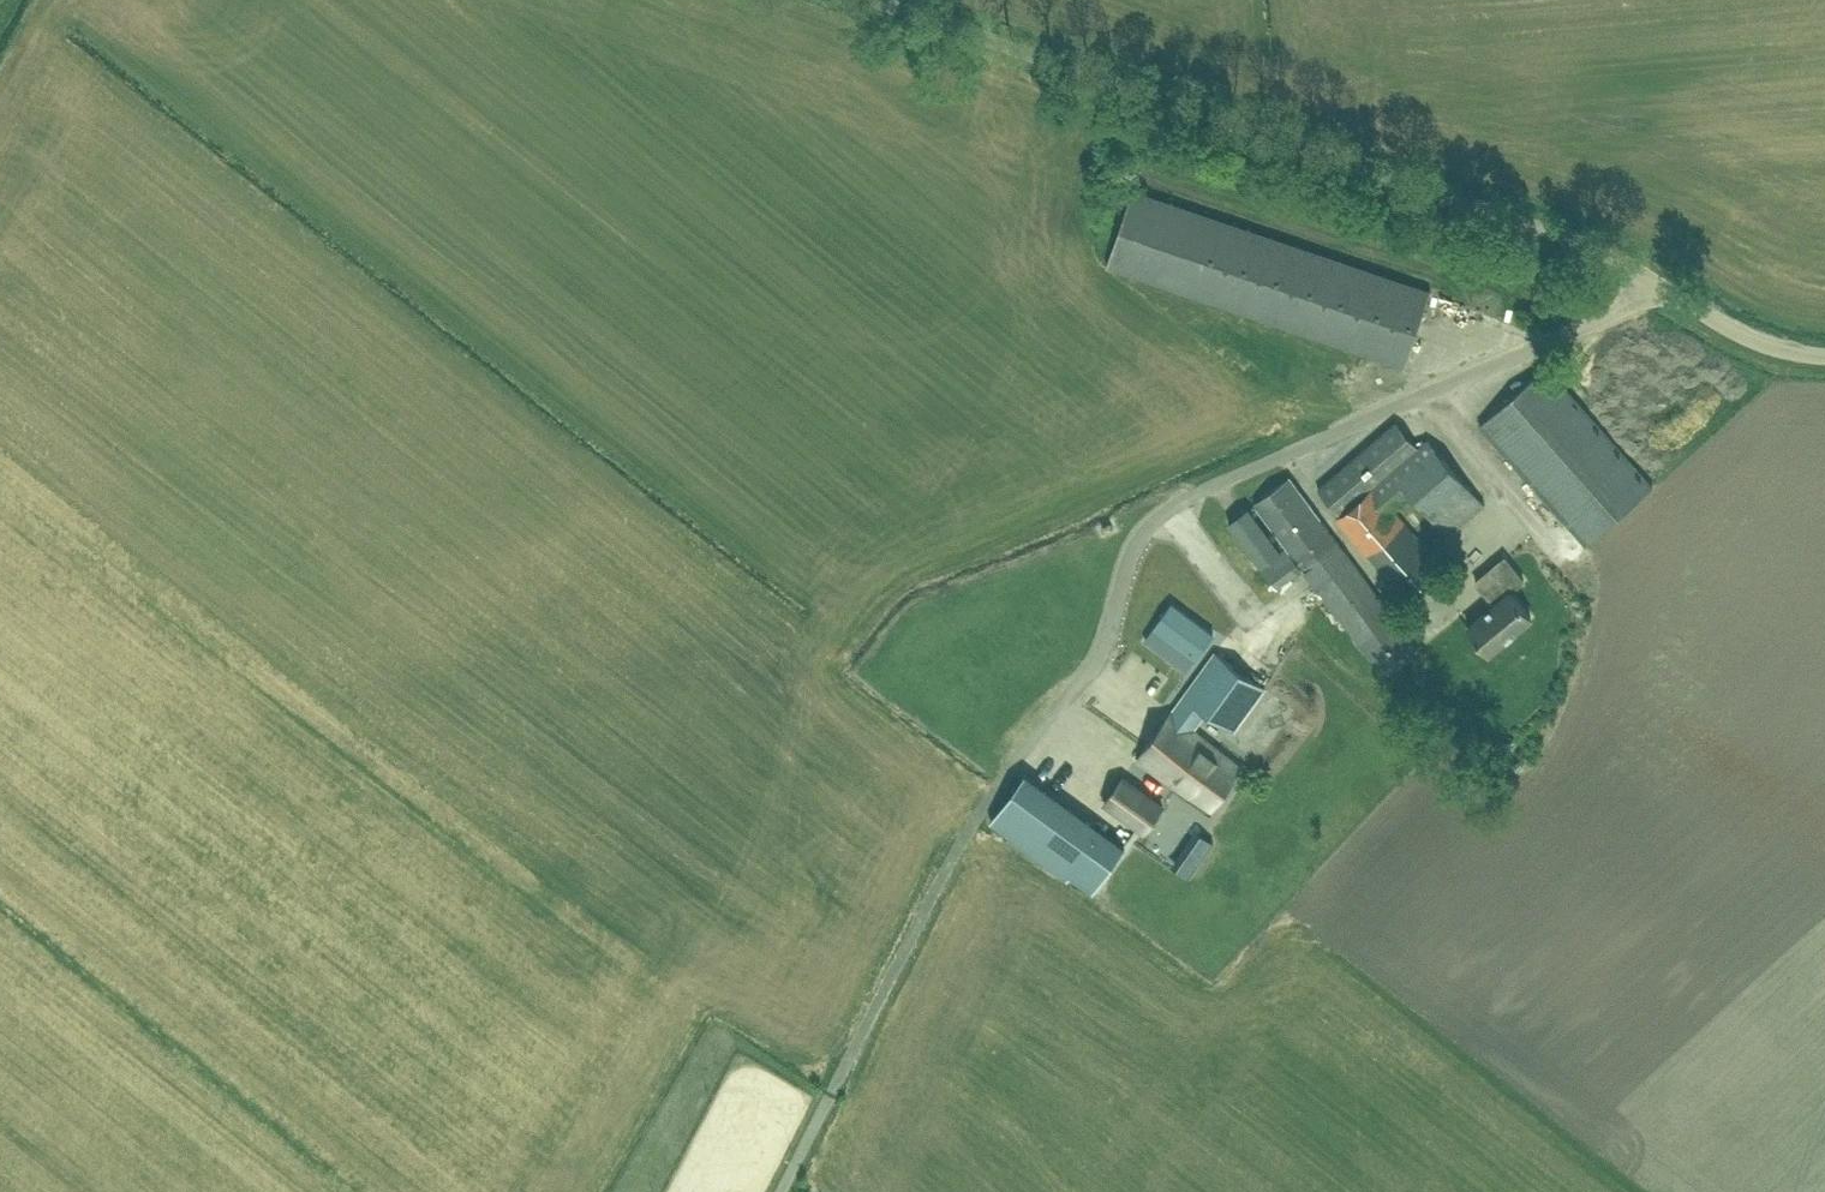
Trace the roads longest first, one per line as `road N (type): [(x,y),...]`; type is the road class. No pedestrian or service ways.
road 1 (unclassified): [(830,1093),(955,845),(1008,759),(1094,657),(1119,580),(1164,510),(1665,291)]
road 2 (unclassified): [(1665,291),(1574,237),(877,0)]
road 3 (unclassified): [(1824,355),(1743,335),(1665,291)]

